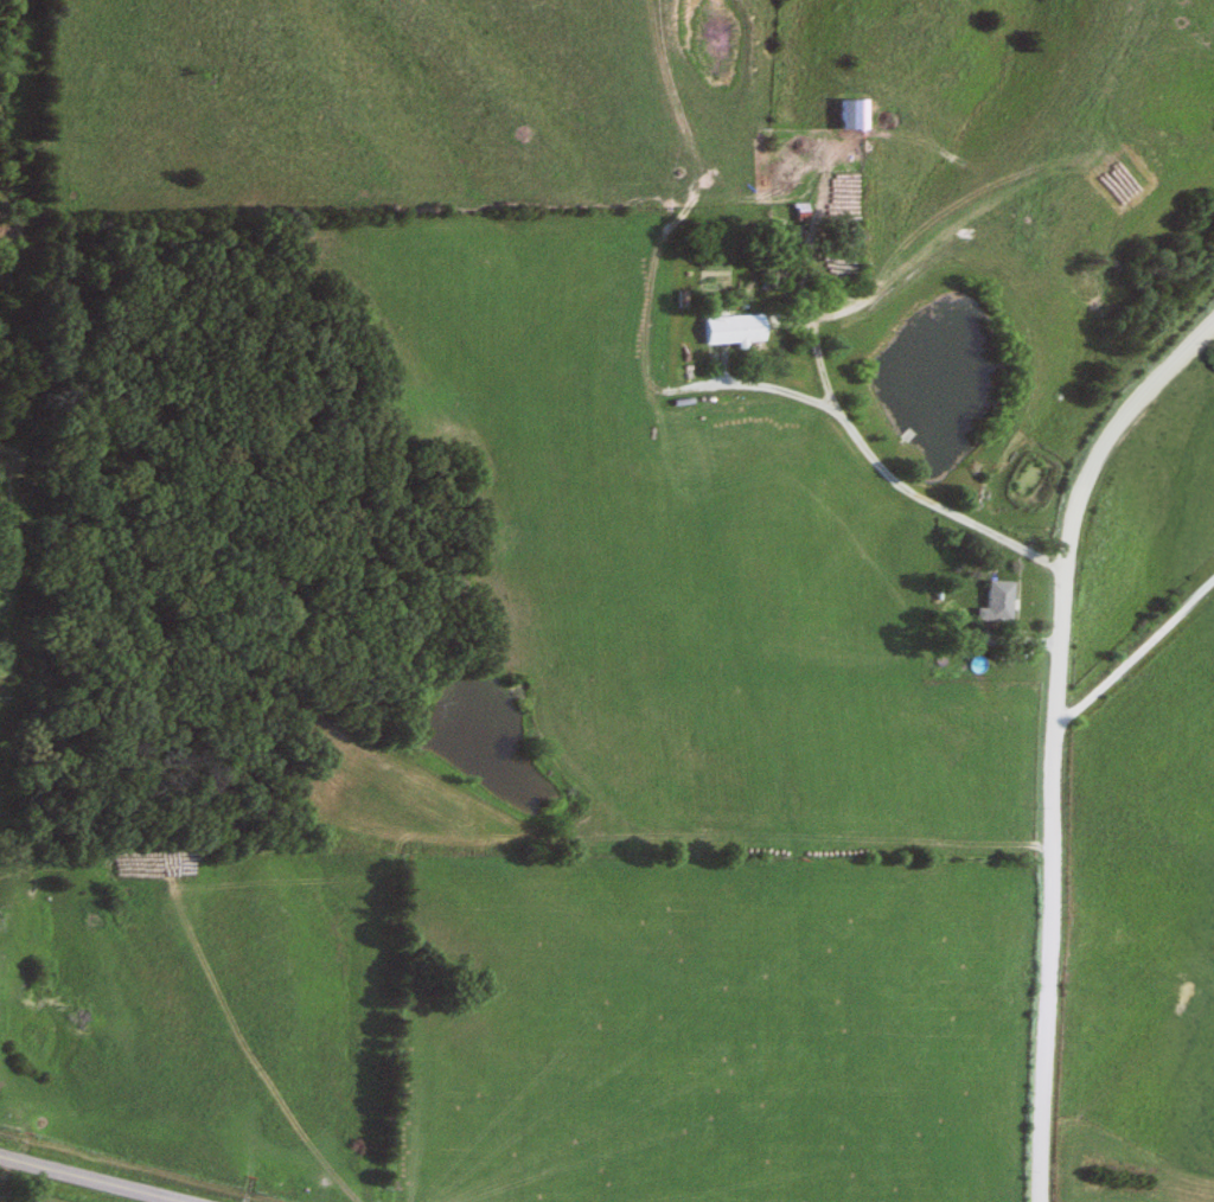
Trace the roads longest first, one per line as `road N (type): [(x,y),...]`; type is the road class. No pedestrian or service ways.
road 1 (residential): [(1042,1201),(1060,661),(1074,524),(1106,445),(1213,326)]
road 2 (tertiary): [(157,1201),(0,1163)]

